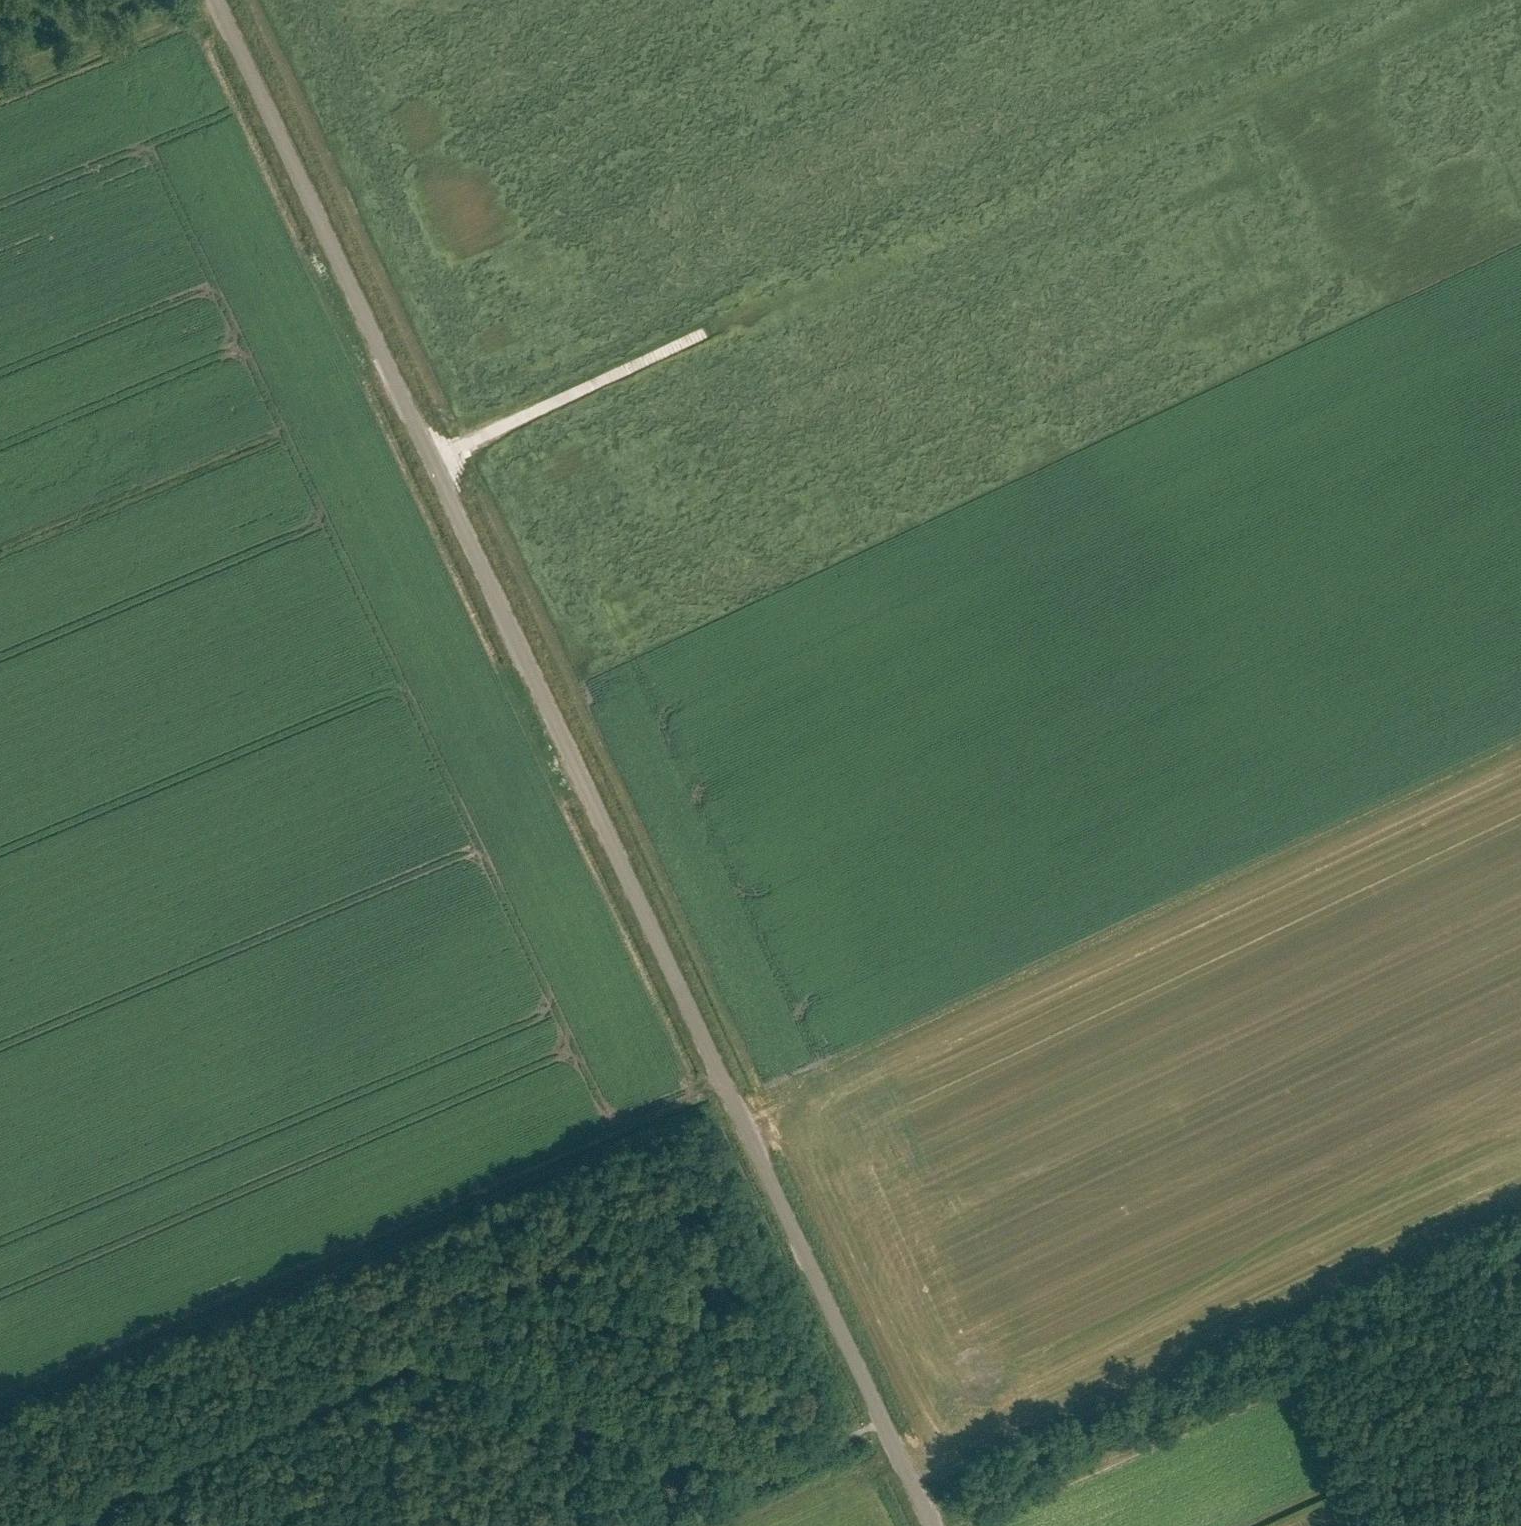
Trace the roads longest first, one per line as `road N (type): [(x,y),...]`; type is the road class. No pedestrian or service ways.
road 1 (unclassified): [(931,1525),(218,0)]

